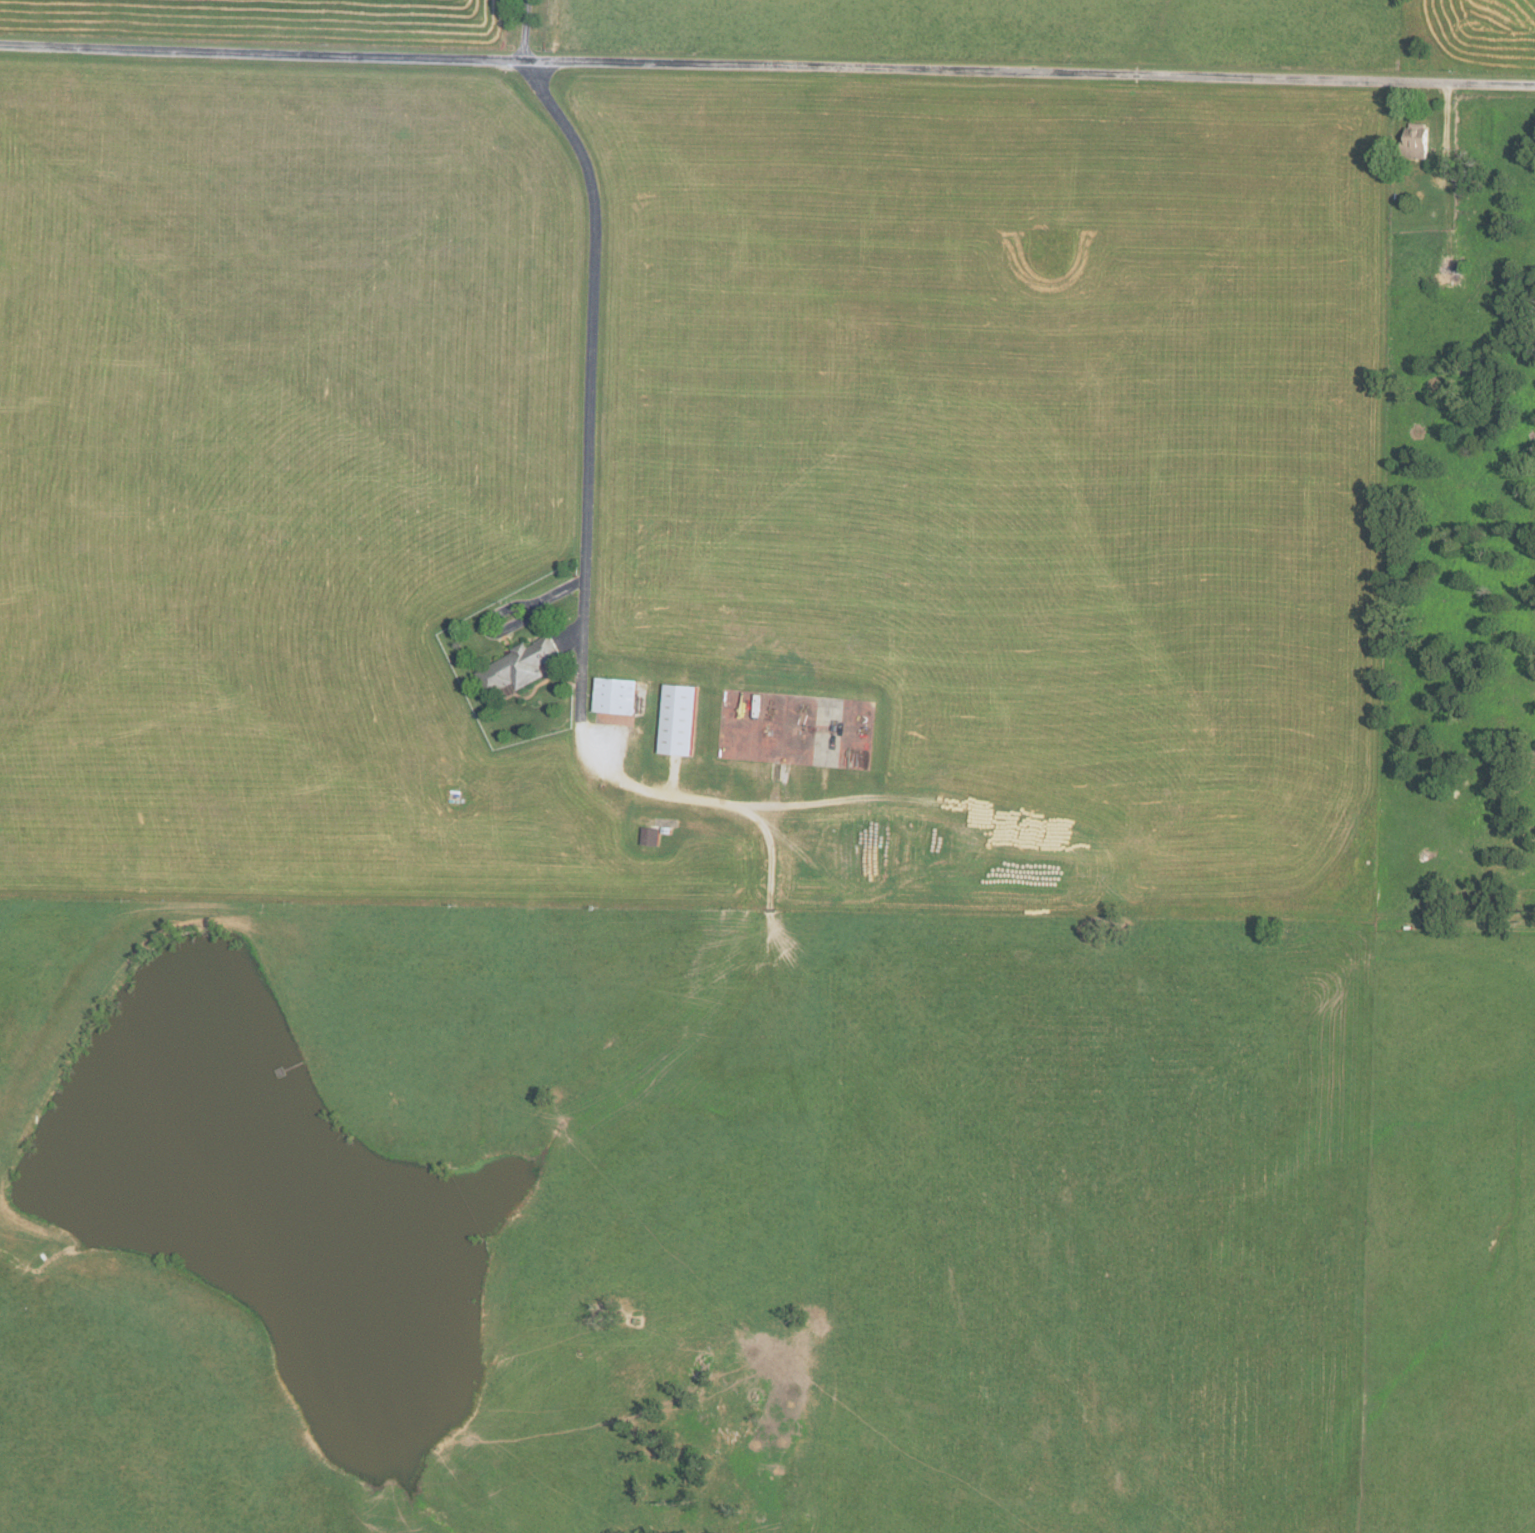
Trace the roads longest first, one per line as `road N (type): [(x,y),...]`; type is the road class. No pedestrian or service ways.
road 1 (residential): [(1534,88),(0,46)]

